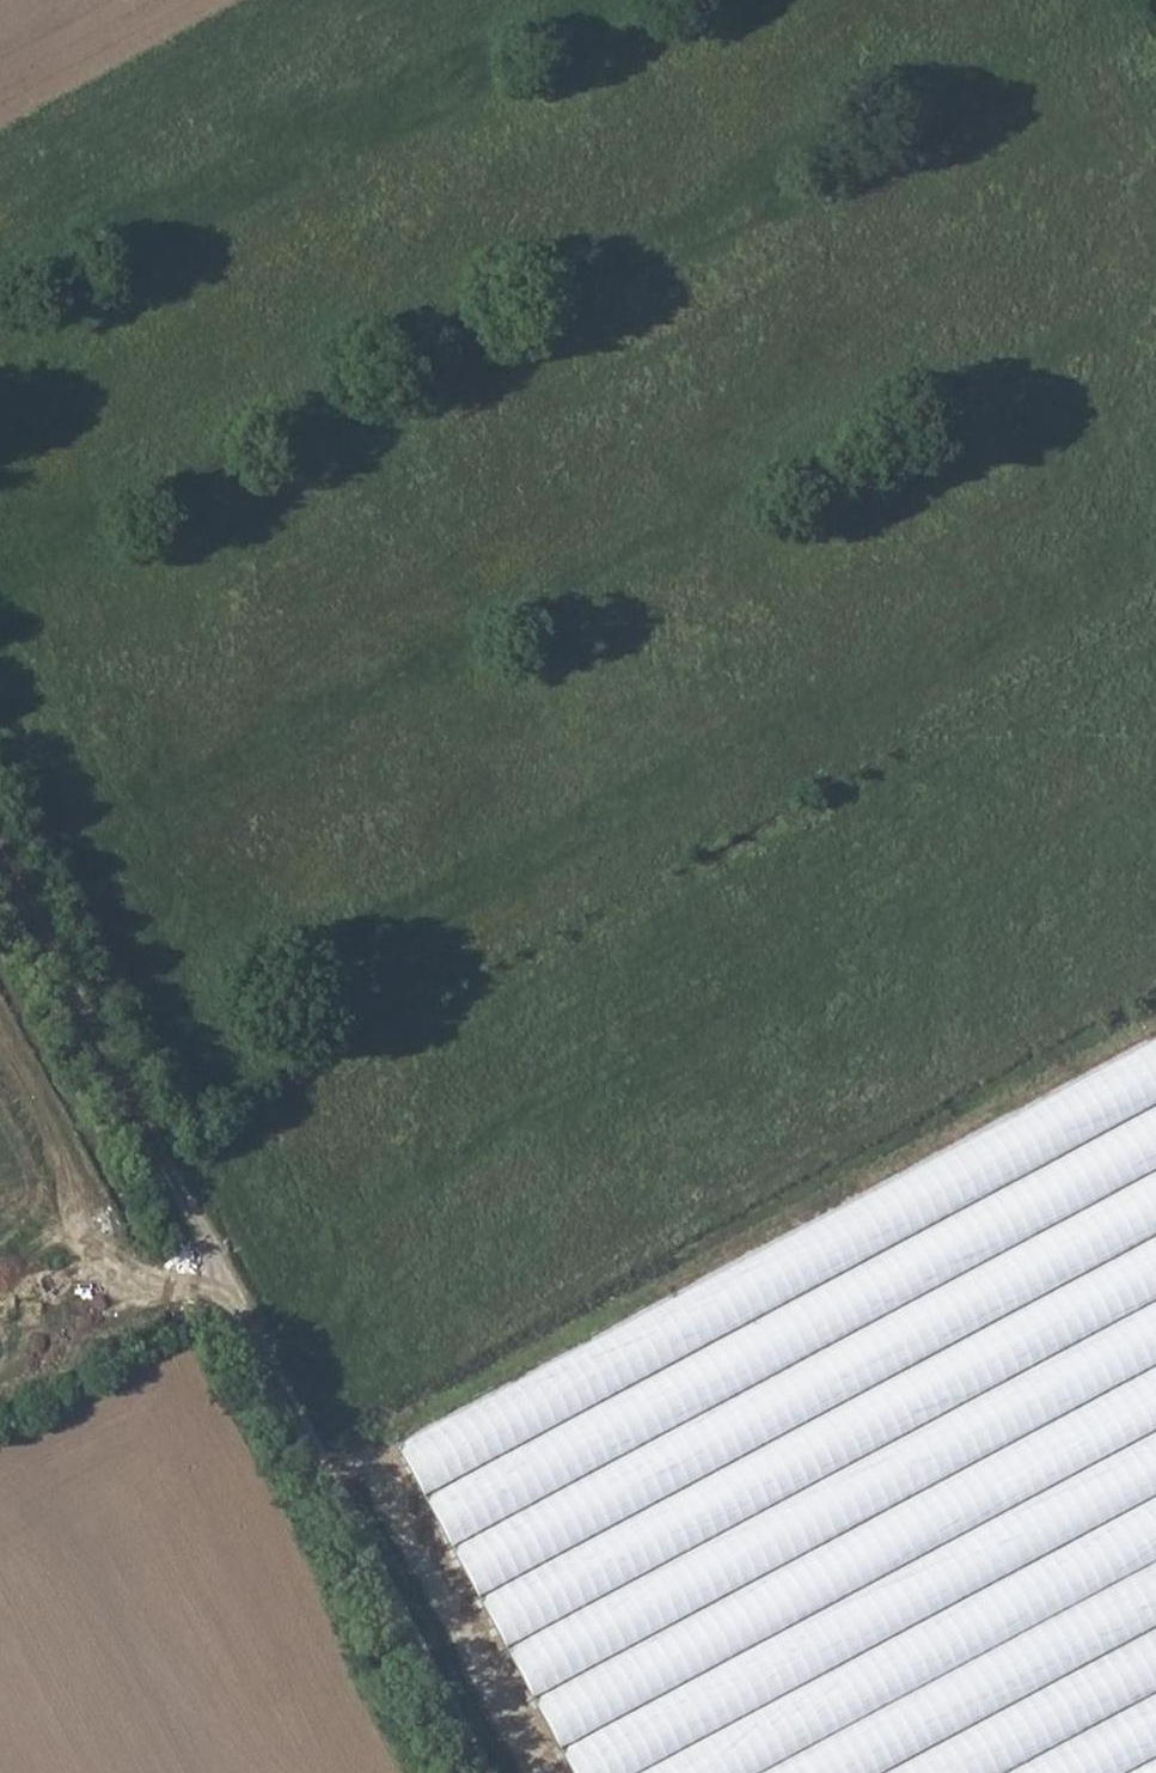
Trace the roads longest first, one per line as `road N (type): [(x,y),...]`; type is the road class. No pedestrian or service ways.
road 1 (unclassified): [(0,859),(479,1772)]

